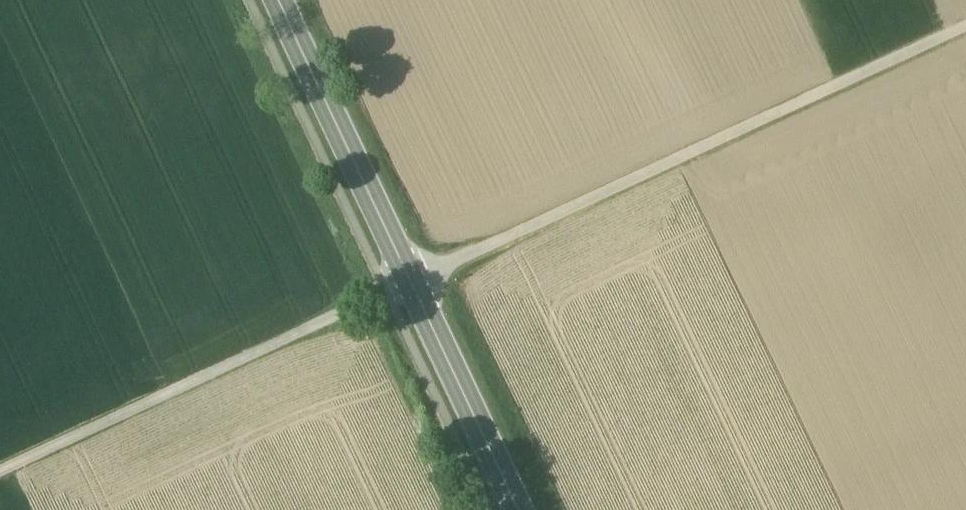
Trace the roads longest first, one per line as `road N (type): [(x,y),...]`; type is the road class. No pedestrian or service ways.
road 1 (track): [(965,44),(0,487)]
road 2 (secondary): [(528,509),(279,0)]

